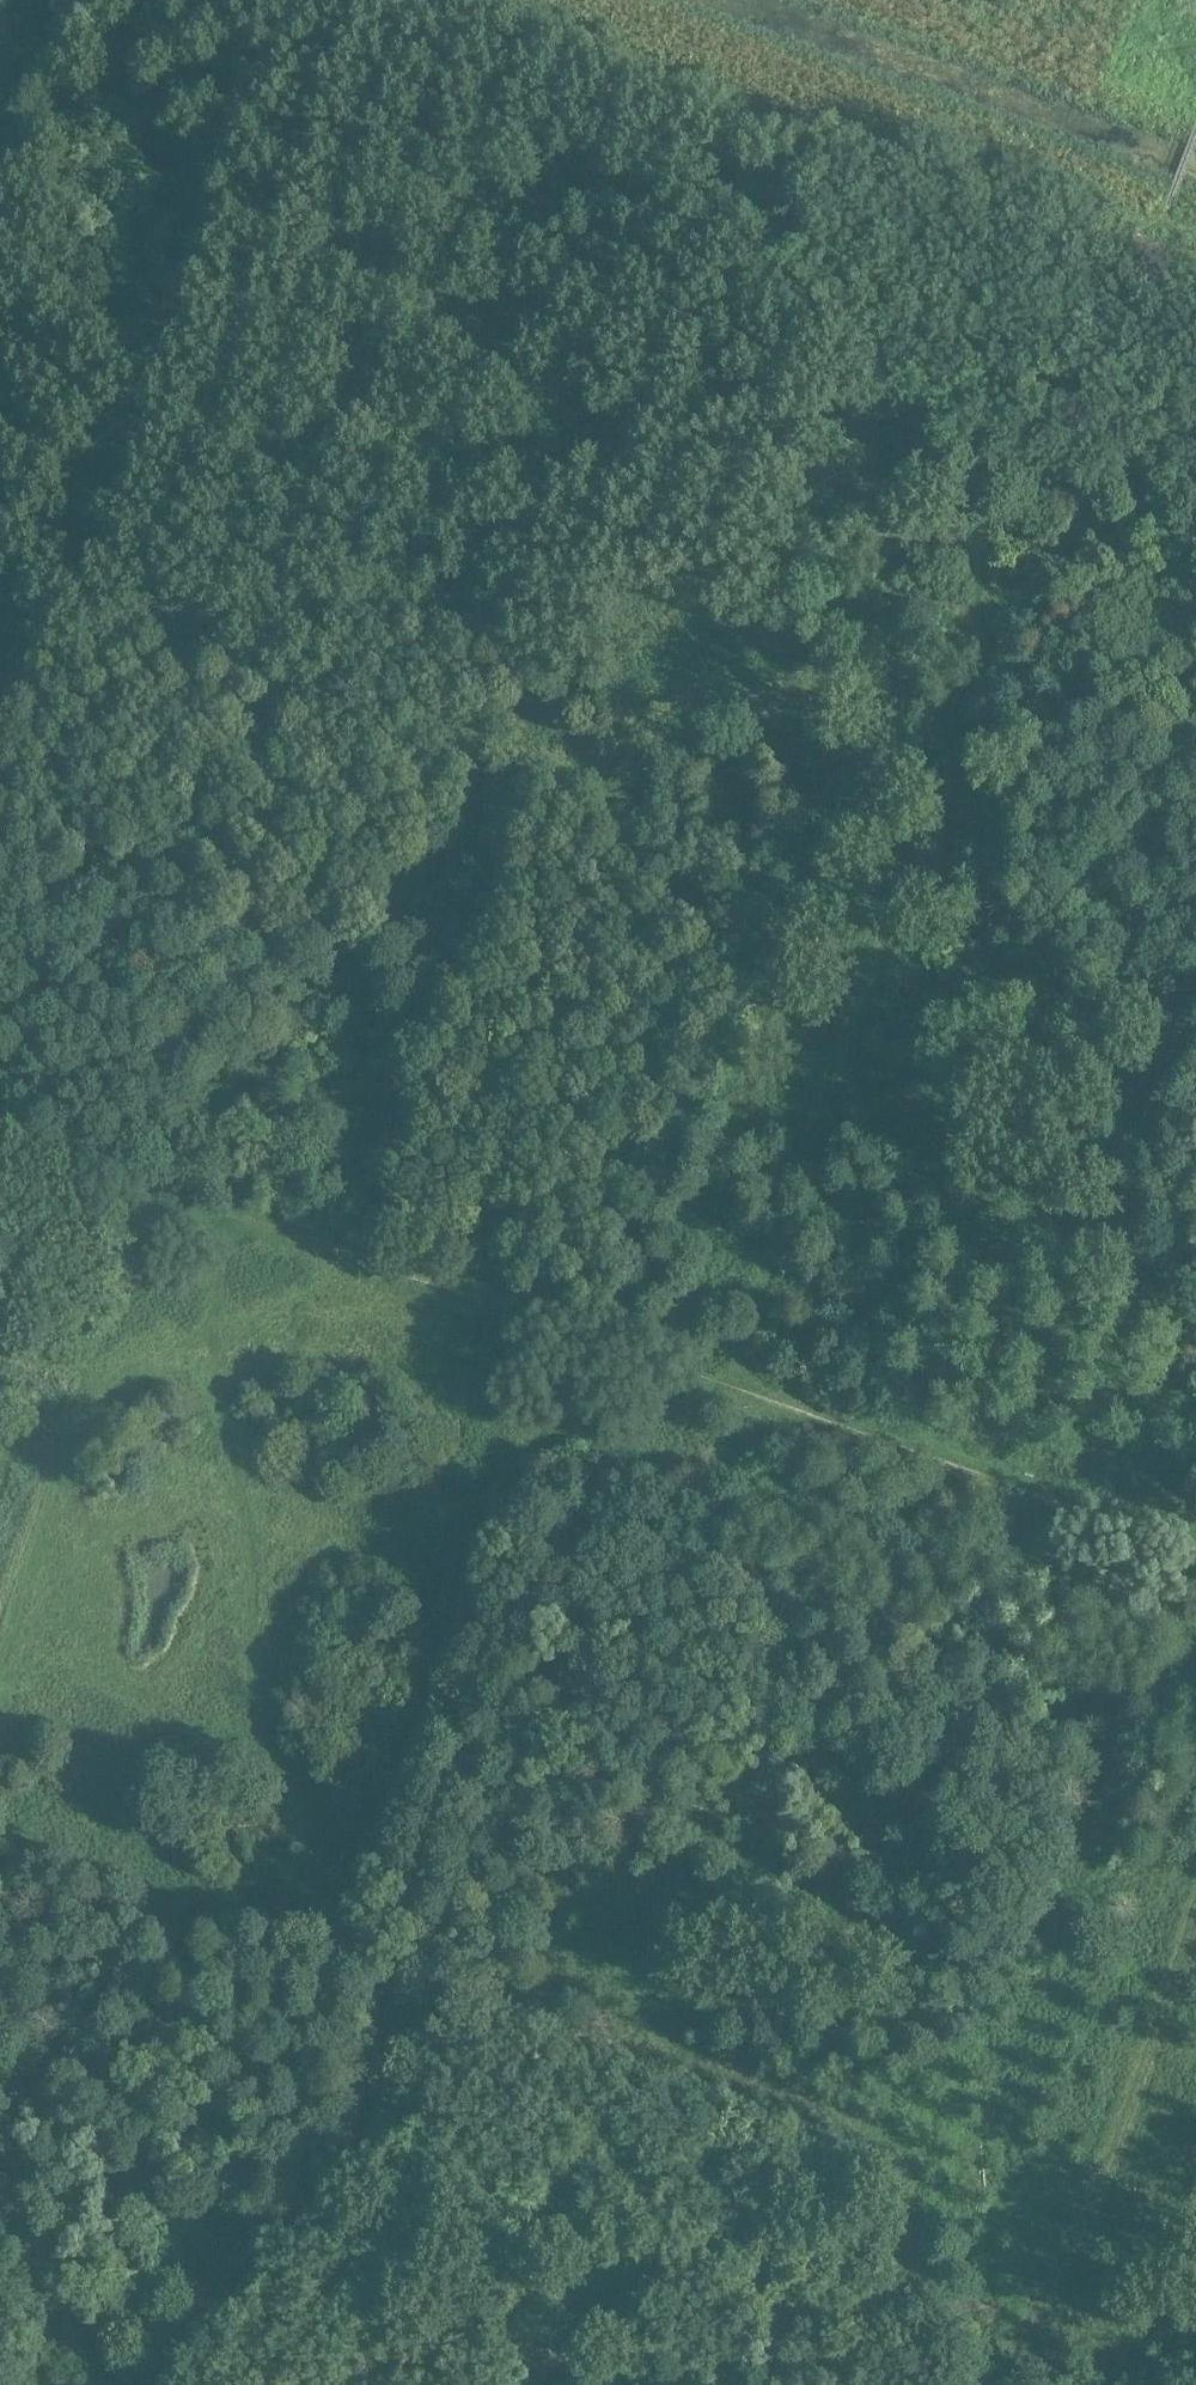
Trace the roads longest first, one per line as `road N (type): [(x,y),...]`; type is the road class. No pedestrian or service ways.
road 1 (track): [(997,2384),(1071,2258),(1195,1928)]

